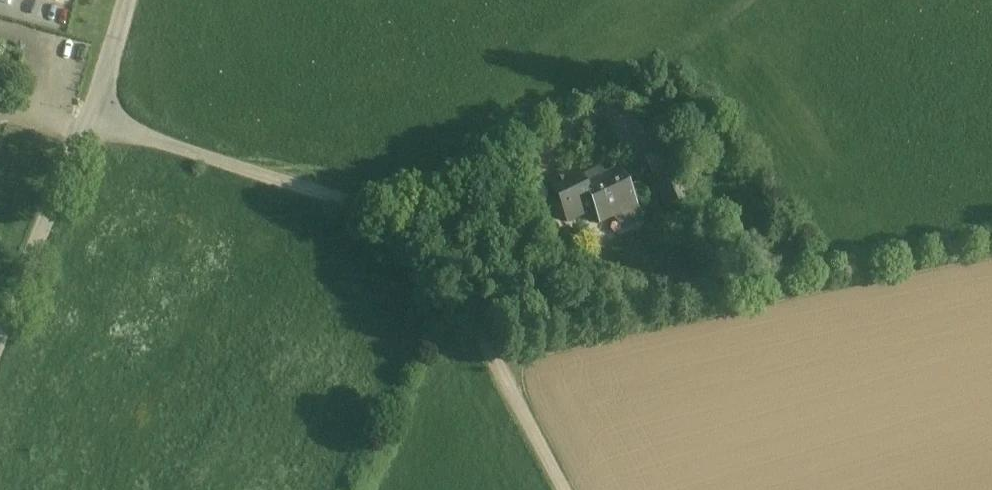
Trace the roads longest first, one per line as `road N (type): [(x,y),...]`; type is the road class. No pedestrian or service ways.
road 1 (unclassified): [(570,489),(437,242),(401,217),(88,118)]
road 2 (track): [(421,231),(751,0)]
road 3 (unclassified): [(88,118),(0,341)]
road 4 (unclassified): [(122,0),(88,118)]

